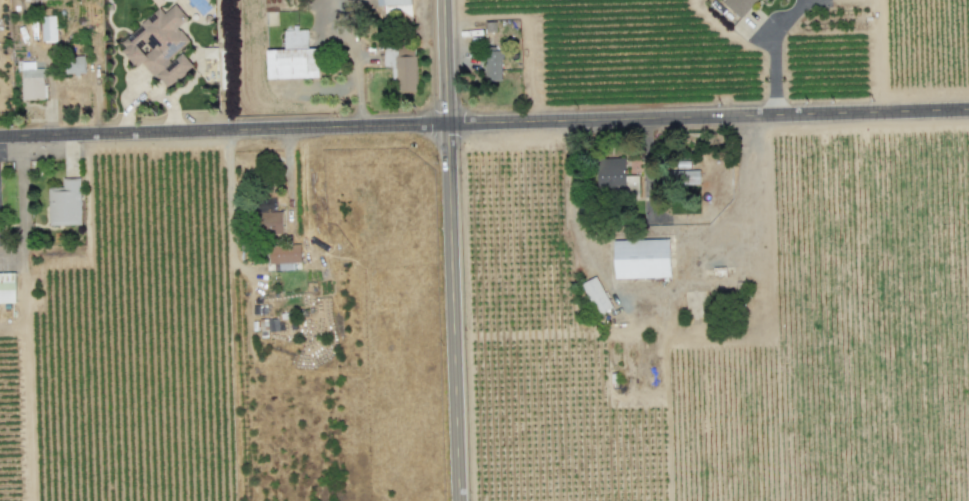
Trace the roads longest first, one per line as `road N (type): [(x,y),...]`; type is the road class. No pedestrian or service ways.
road 1 (tertiary): [(0,136),(968,106)]
road 2 (residential): [(458,500),(441,0)]

